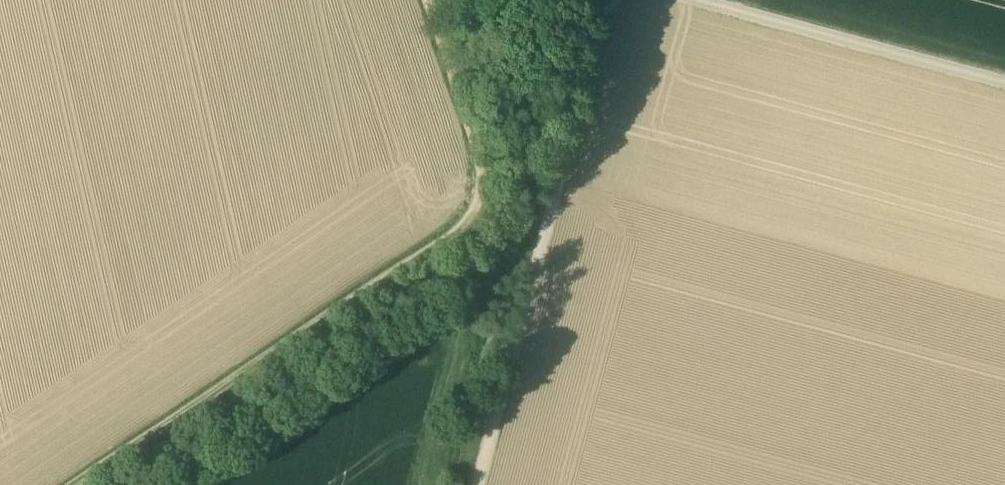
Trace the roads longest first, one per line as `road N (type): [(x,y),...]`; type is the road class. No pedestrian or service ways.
road 1 (track): [(432,0),(482,163),(487,193),(476,219),(80,484)]
road 2 (track): [(480,484),(609,0)]
road 3 (track): [(695,0),(1004,83)]

